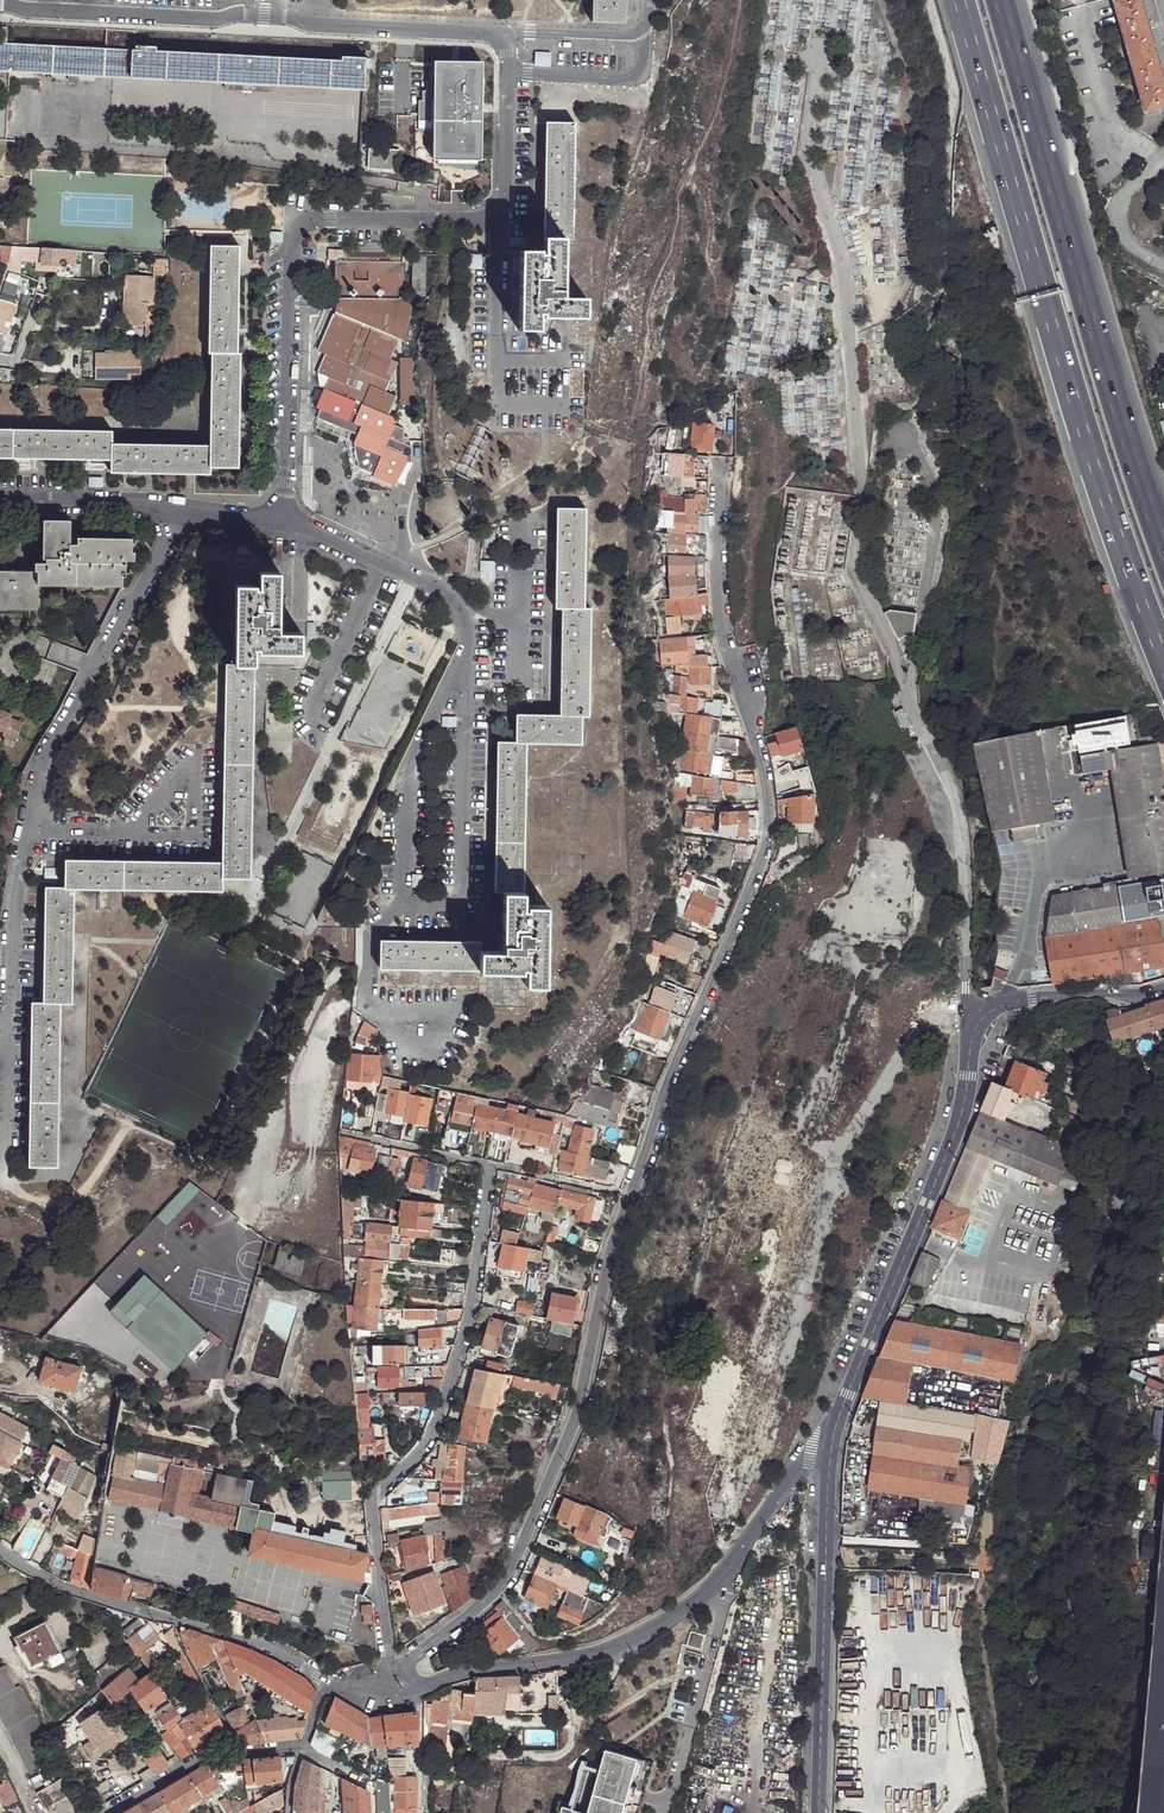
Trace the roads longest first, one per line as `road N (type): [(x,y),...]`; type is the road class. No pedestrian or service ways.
road 1 (residential): [(408,1661),(504,1583),(554,1472),(575,1419),(610,1248),(664,1087),(763,852),(768,791),(716,625),(717,464)]
road 2 (motorway): [(961,0),(1111,508),(1163,648)]
road 3 (residential): [(0,1104),(9,905),(45,760),(179,513)]
road 4 (motorway): [(1163,542),(1002,0)]
road 5 (residential): [(489,1165),(472,1305),(434,1430),(373,1502),(388,1677)]
road 6 (residential): [(508,32),(237,14),(216,20),(91,14),(0,3)]
road 7 (residential): [(284,524),(294,225),(498,220)]
road 8 (residential): [(830,1454),(811,1456),(794,1472),(713,1586),(650,1630),(603,1654),(472,1670),(420,1688)]
road 9 (residential): [(468,660),(462,904),(403,905),(408,774),(425,725)]
road 10 (unclassified): [(979,1012),(969,1019),(959,1125),(830,1454)]
road 11 (unclassified): [(830,1454),(818,1812)]
road 12 (residential): [(0,1551),(61,1587),(252,1646),(323,1683)]
road 13 (residential): [(284,524),(470,607),(468,660)]
road 14 (residential): [(105,1812),(199,1758),(239,1748),(302,1748)]
road 15 (residential): [(498,220),(497,407)]
road 16 (unclassified): [(979,1012),(1034,998),(1163,991)]
road 17 (residential): [(0,497),(129,502),(179,513)]
road 18 (residential): [(508,72),(637,76),(644,39)]
road 19 (residential): [(498,220),(507,198),(508,72)]
road 20 (residential): [(489,1165),(343,1132)]
road 21 (residential): [(644,39),(508,32)]
road 22 (residential): [(420,1812),(420,1688)]

